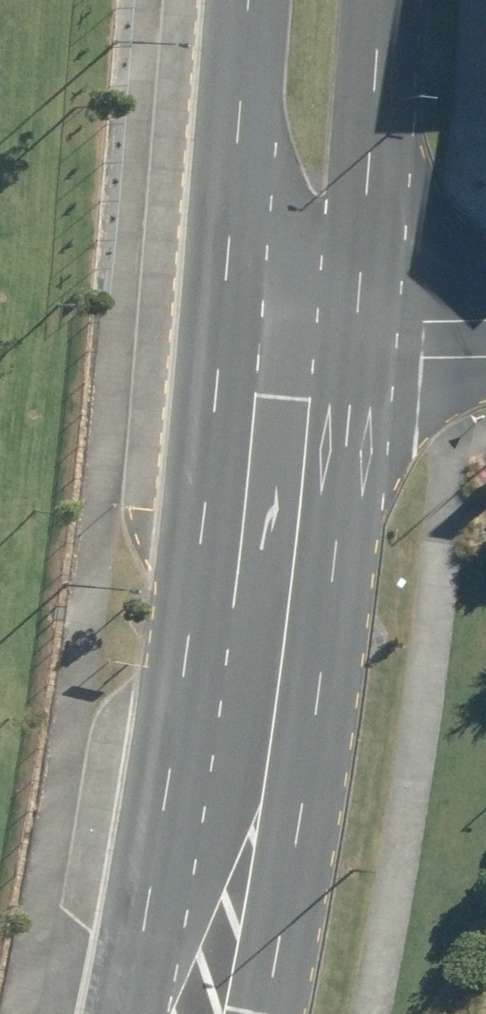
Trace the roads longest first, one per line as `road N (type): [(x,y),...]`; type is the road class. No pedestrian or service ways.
road 1 (secondary): [(129,1013),(214,476),(225,337)]
road 2 (secondary): [(375,347),(347,623),(270,1013)]
road 3 (secondary): [(390,0),(375,347)]
road 4 (secondary): [(225,337),(254,0)]
road 5 (residential): [(375,347),(225,337)]

